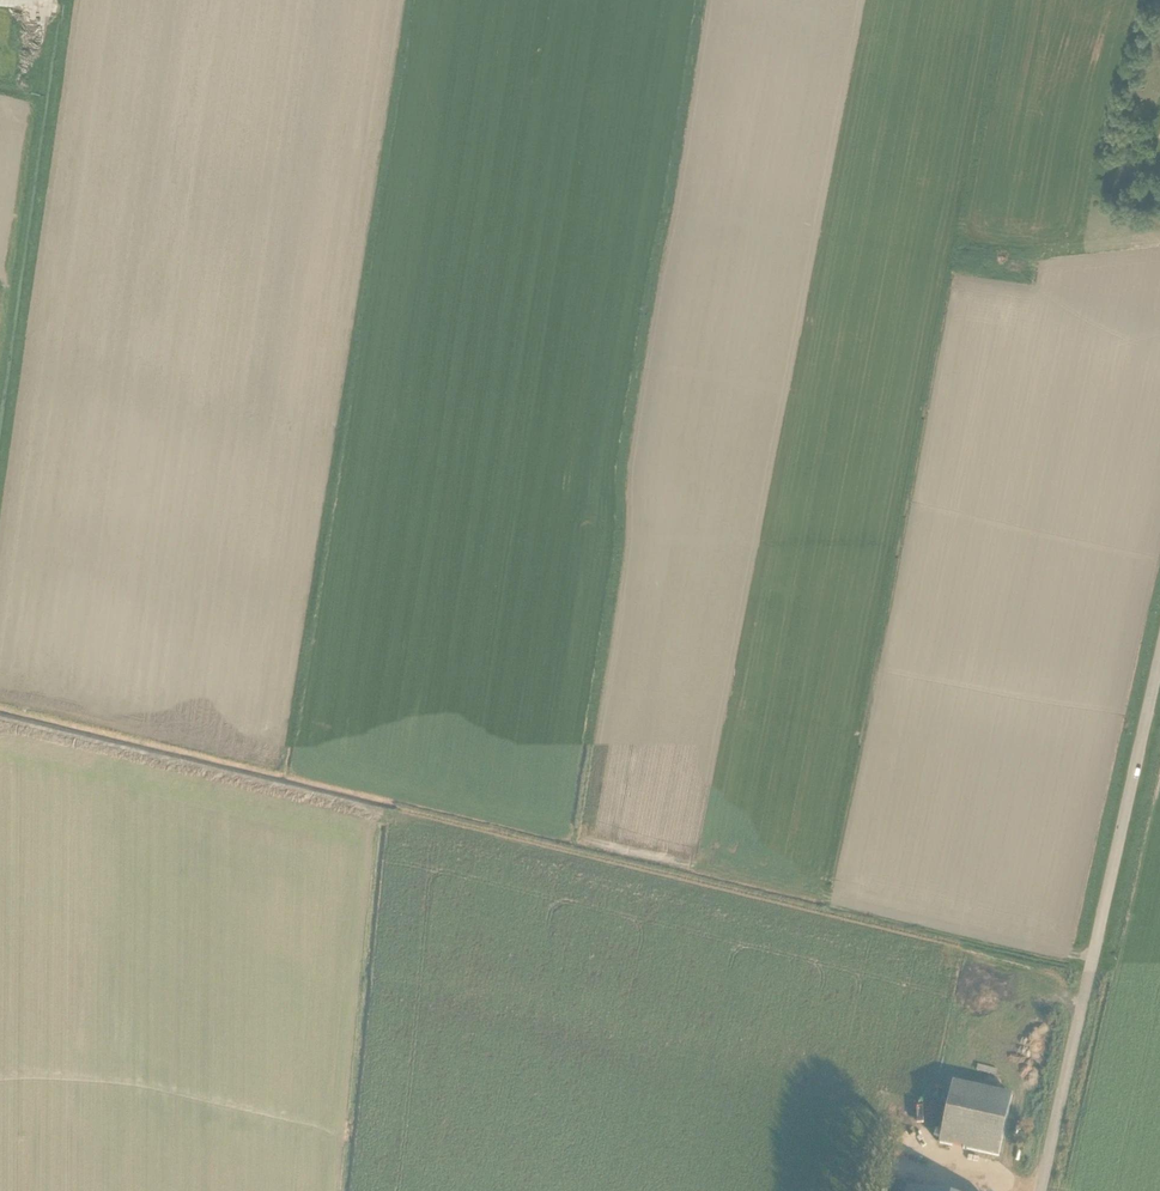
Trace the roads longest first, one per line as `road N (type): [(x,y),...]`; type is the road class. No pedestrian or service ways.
road 1 (tertiary): [(1040,1190),(1159,645)]

